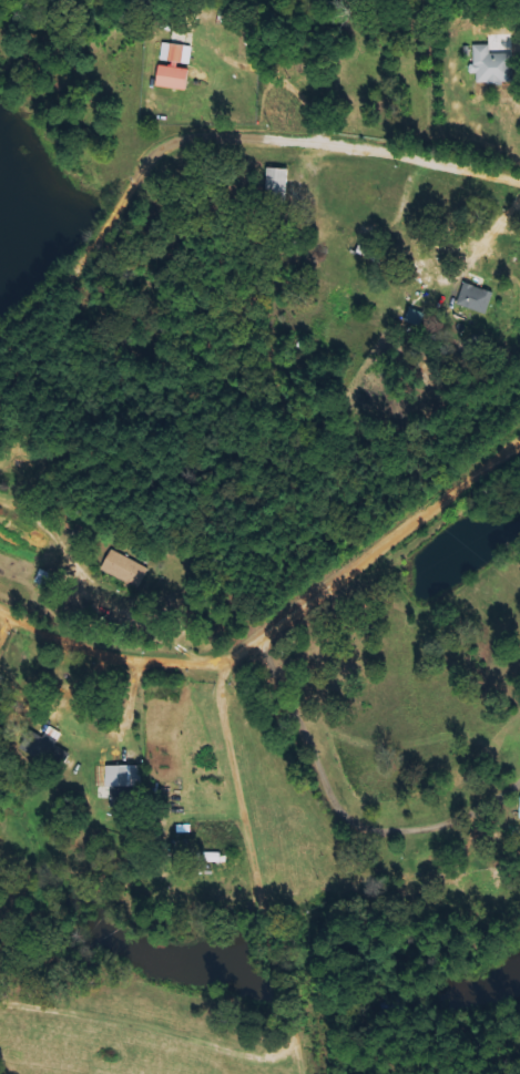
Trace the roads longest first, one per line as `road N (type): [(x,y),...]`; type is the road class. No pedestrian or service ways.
road 1 (residential): [(0,610),(157,668),(211,664),(254,643),(348,820),(414,833),(455,821)]
road 2 (residential): [(405,156),(235,136),(164,146),(136,163),(68,280)]
road 3 (residential): [(519,445),(254,643)]

